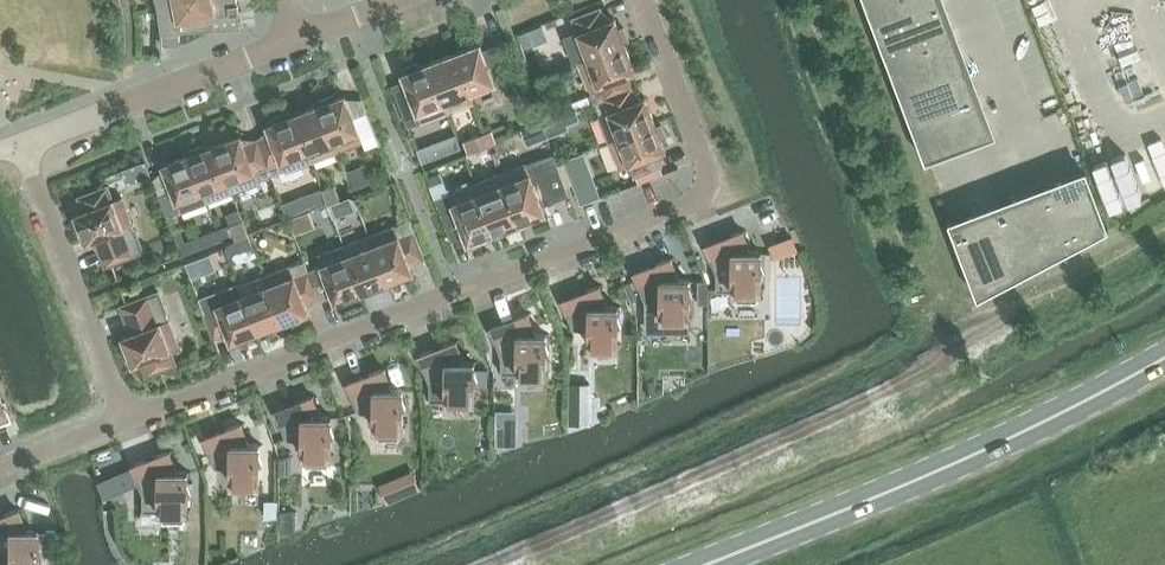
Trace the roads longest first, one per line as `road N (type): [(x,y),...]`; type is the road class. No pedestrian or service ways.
road 1 (residential): [(127,421),(691,200),(712,176),(643,0)]
road 2 (secondary): [(701,564),(968,457),(1164,356)]
road 3 (residential): [(18,142),(299,34)]
road 4 (residential): [(127,421),(18,142)]
road 5 (residential): [(0,471),(127,421)]

